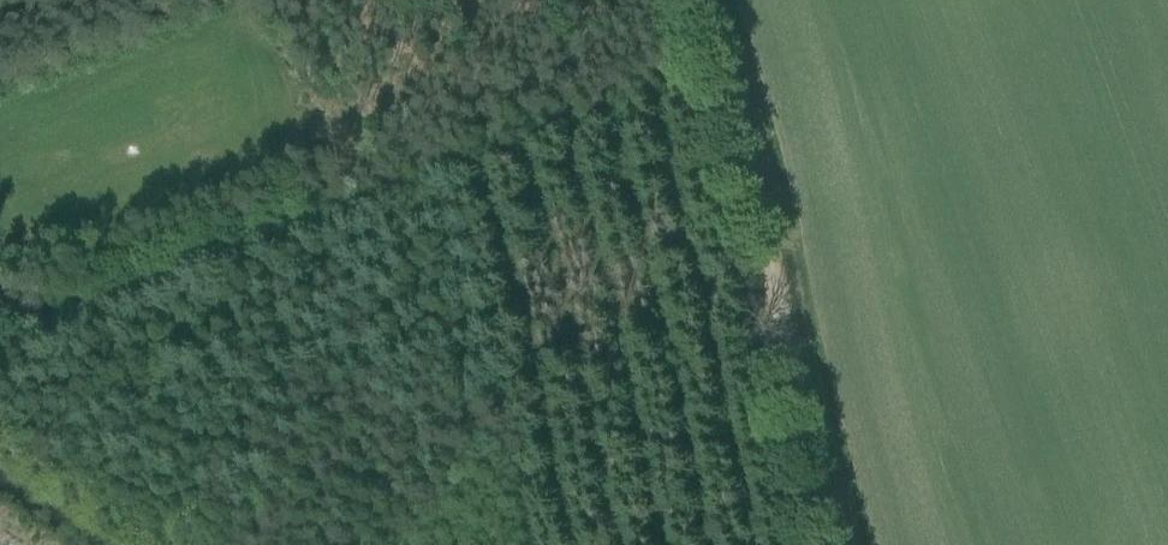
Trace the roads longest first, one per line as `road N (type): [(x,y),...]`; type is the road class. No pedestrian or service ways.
road 1 (track): [(820,544),(685,0)]
road 2 (track): [(0,470),(157,544)]

